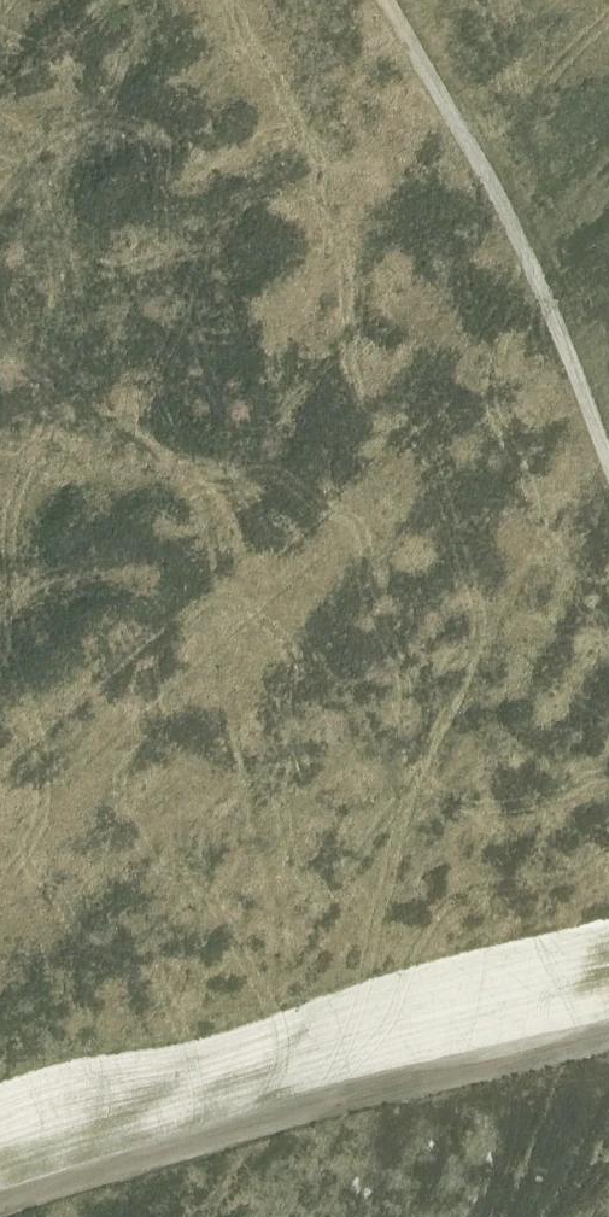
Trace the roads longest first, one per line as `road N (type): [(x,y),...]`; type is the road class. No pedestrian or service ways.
road 1 (track): [(0,1213),(378,1100),(608,1045)]
road 2 (track): [(386,0),(514,224),(608,457)]

